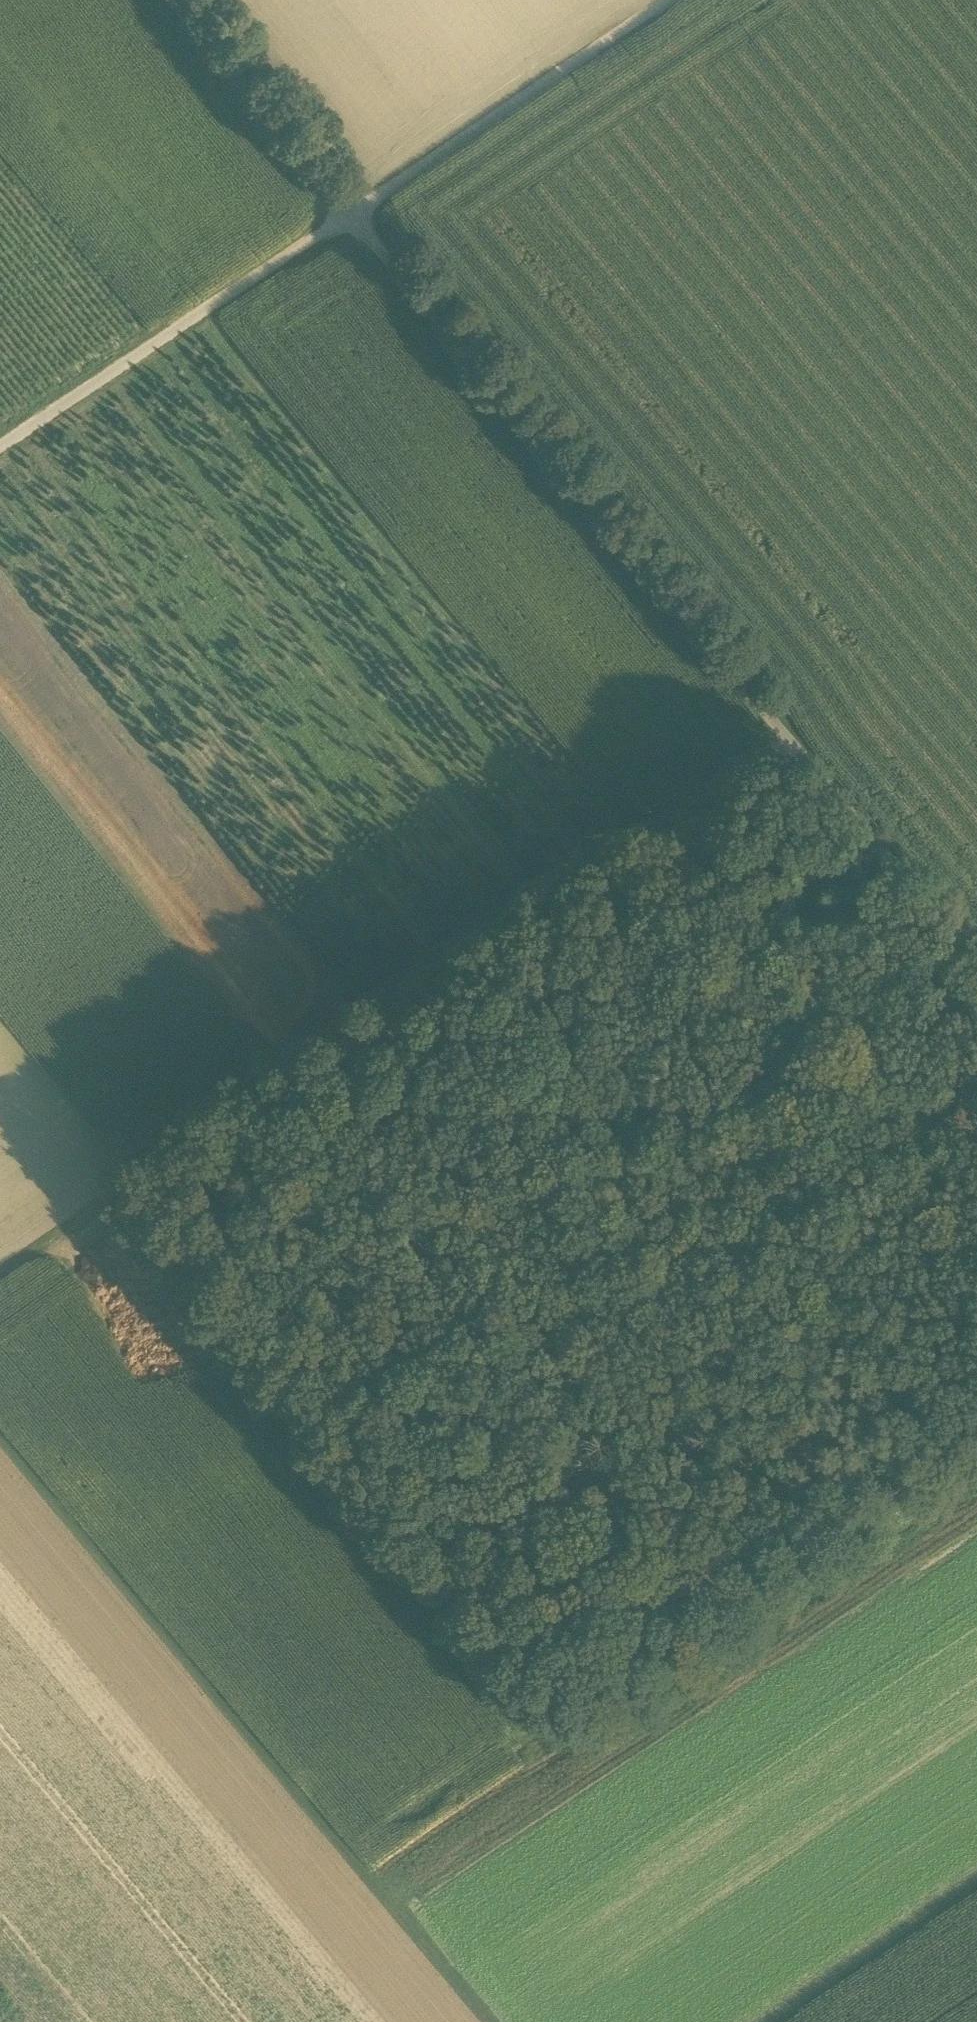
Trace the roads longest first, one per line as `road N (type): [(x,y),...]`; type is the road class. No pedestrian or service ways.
road 1 (track): [(350,214),(976,964)]
road 2 (track): [(789,741),(0,1271)]
road 3 (track): [(350,214),(0,448)]
road 4 (track): [(668,0),(350,214)]
road 5 (track): [(350,214),(171,0)]

